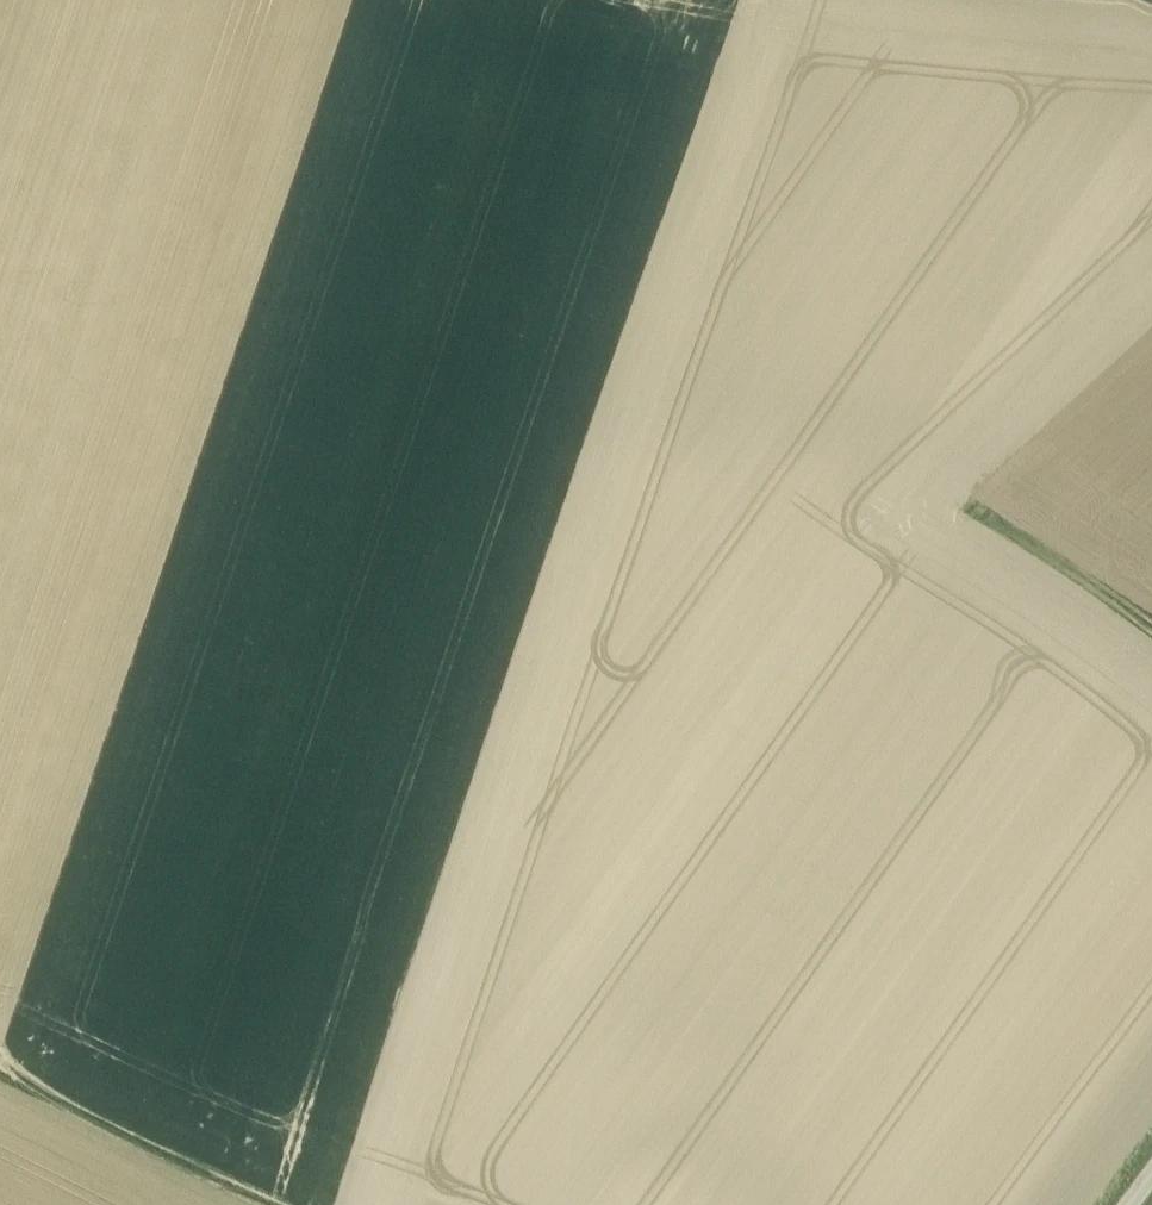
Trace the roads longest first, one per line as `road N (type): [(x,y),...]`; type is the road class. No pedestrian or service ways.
road 1 (track): [(287,1204),(0,1075)]
road 2 (track): [(1151,633),(973,508)]

